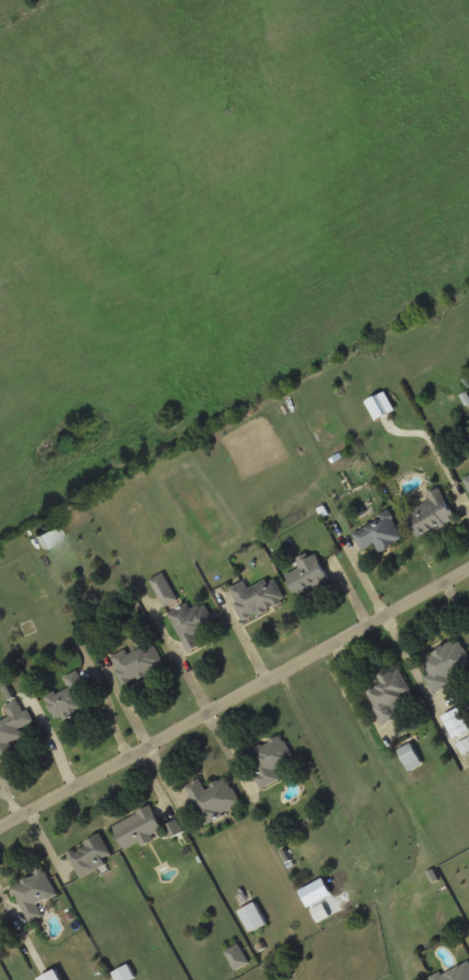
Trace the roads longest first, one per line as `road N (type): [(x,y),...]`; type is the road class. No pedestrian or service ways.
road 1 (residential): [(0,828),(468,571)]

